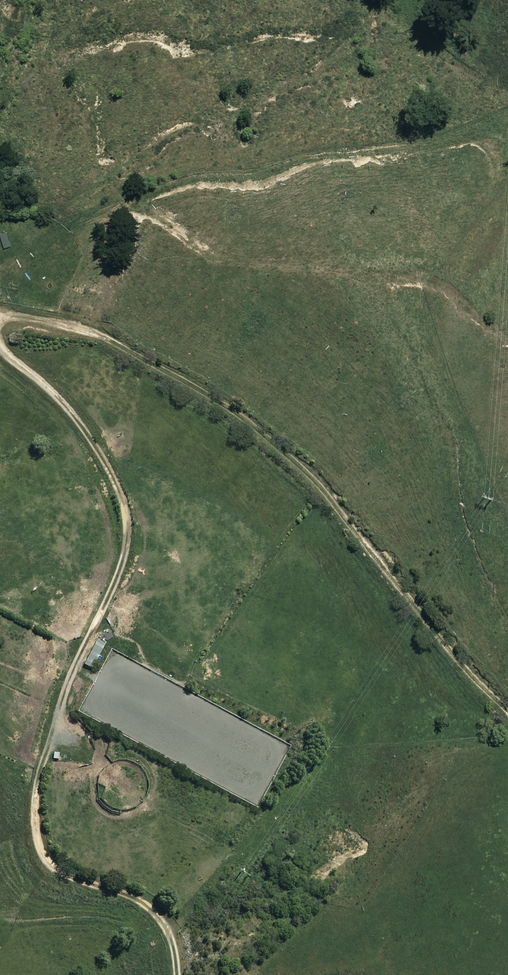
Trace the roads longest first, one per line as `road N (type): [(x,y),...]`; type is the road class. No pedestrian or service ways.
road 1 (track): [(0,337),(103,452),(128,509),(124,566),(46,757),(39,845),(60,872),(129,894),(166,919),(180,974)]
road 2 (track): [(507,714),(266,441),(142,349),(60,328),(0,324)]

